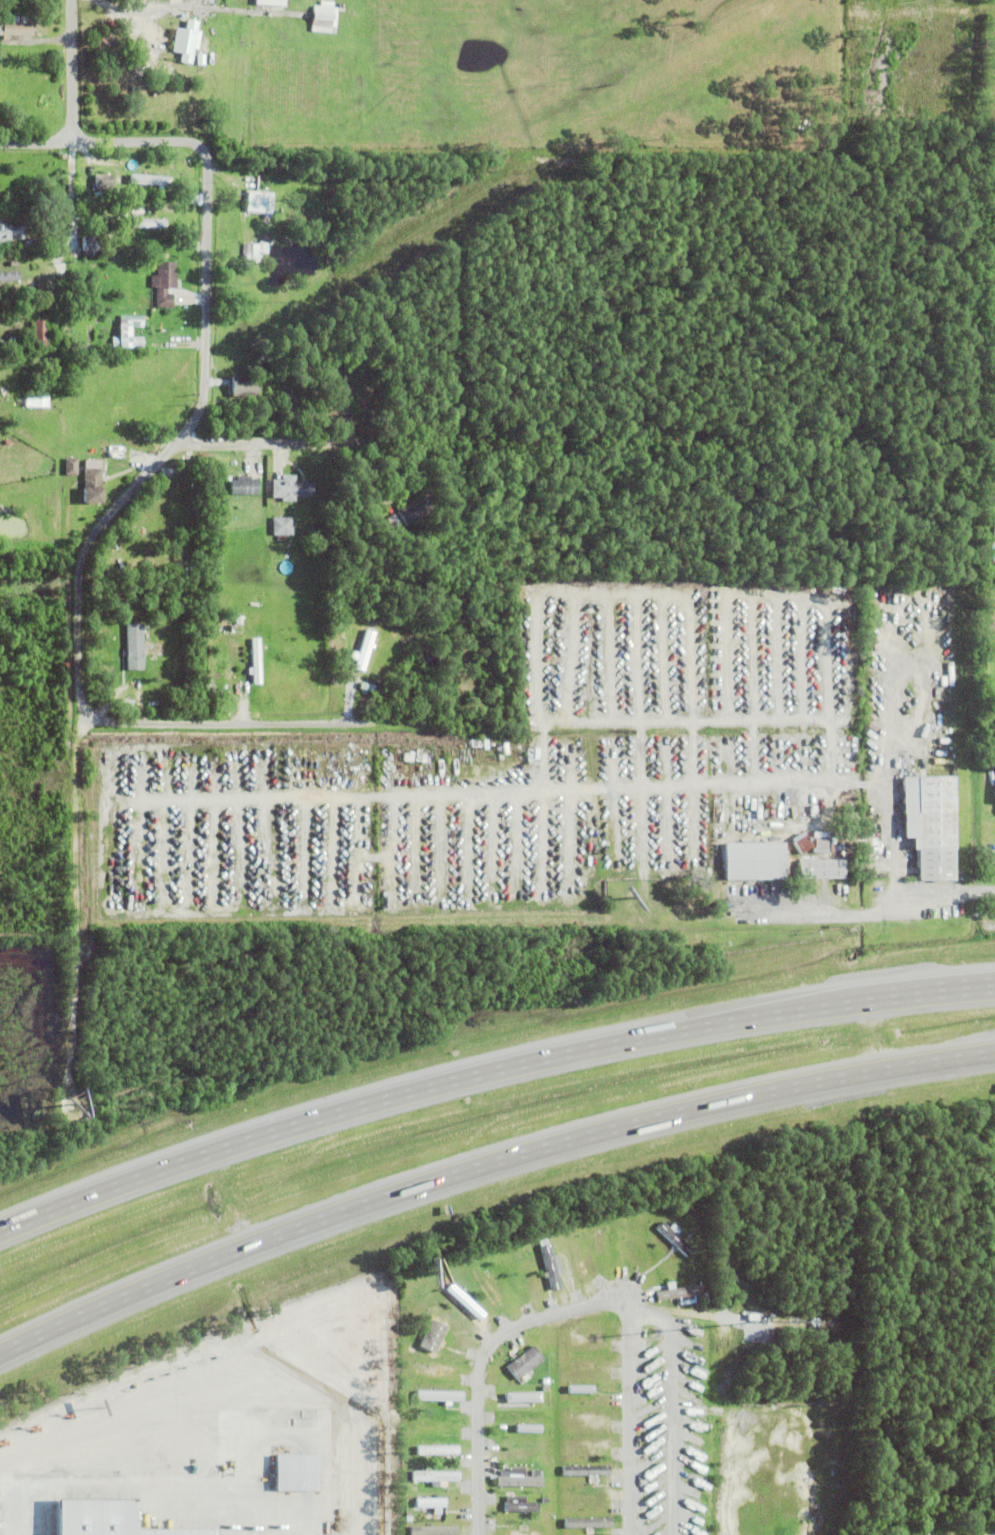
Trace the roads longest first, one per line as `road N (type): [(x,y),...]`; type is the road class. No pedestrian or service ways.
road 1 (residential): [(702,722),(132,723),(87,709),(79,678),(79,545),(176,442),(205,398),(208,159),(199,143),(179,140),(0,143)]
road 2 (motorway): [(0,1358),(216,1262),(435,1184),(773,1094),(994,1055)]
road 3 (motorway): [(994,981),(687,1024),(475,1071),(163,1164),(0,1228)]
road 4 (residential): [(855,439),(176,442)]
road 5 (residential): [(489,1534),(494,1367),(510,1346),(633,1298),(641,1306),(643,1534)]
road 6 (residential): [(208,159),(705,158)]
road 7 (residential): [(76,940),(81,695)]
road 8 (residential): [(73,142),(72,0)]

